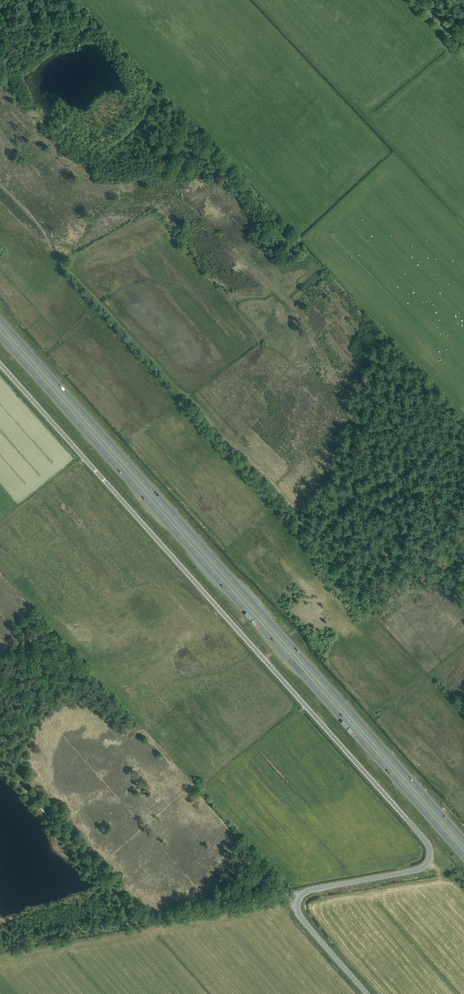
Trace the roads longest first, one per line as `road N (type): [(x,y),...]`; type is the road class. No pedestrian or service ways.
road 1 (unclassified): [(304,892),(419,869),(431,857),(428,844),(0,365)]
road 2 (trunk): [(463,842),(0,321)]
road 3 (trunk): [(0,336),(463,857)]
road 4 (track): [(0,186),(179,391),(294,504),(329,512),(403,479),(463,516)]
road 5 (track): [(41,227),(73,243),(160,200),(193,215),(304,323),(364,443),(403,479)]
road 6 (track): [(0,765),(137,923)]
road 7 (unclassified): [(304,892),(300,917),(368,993)]

